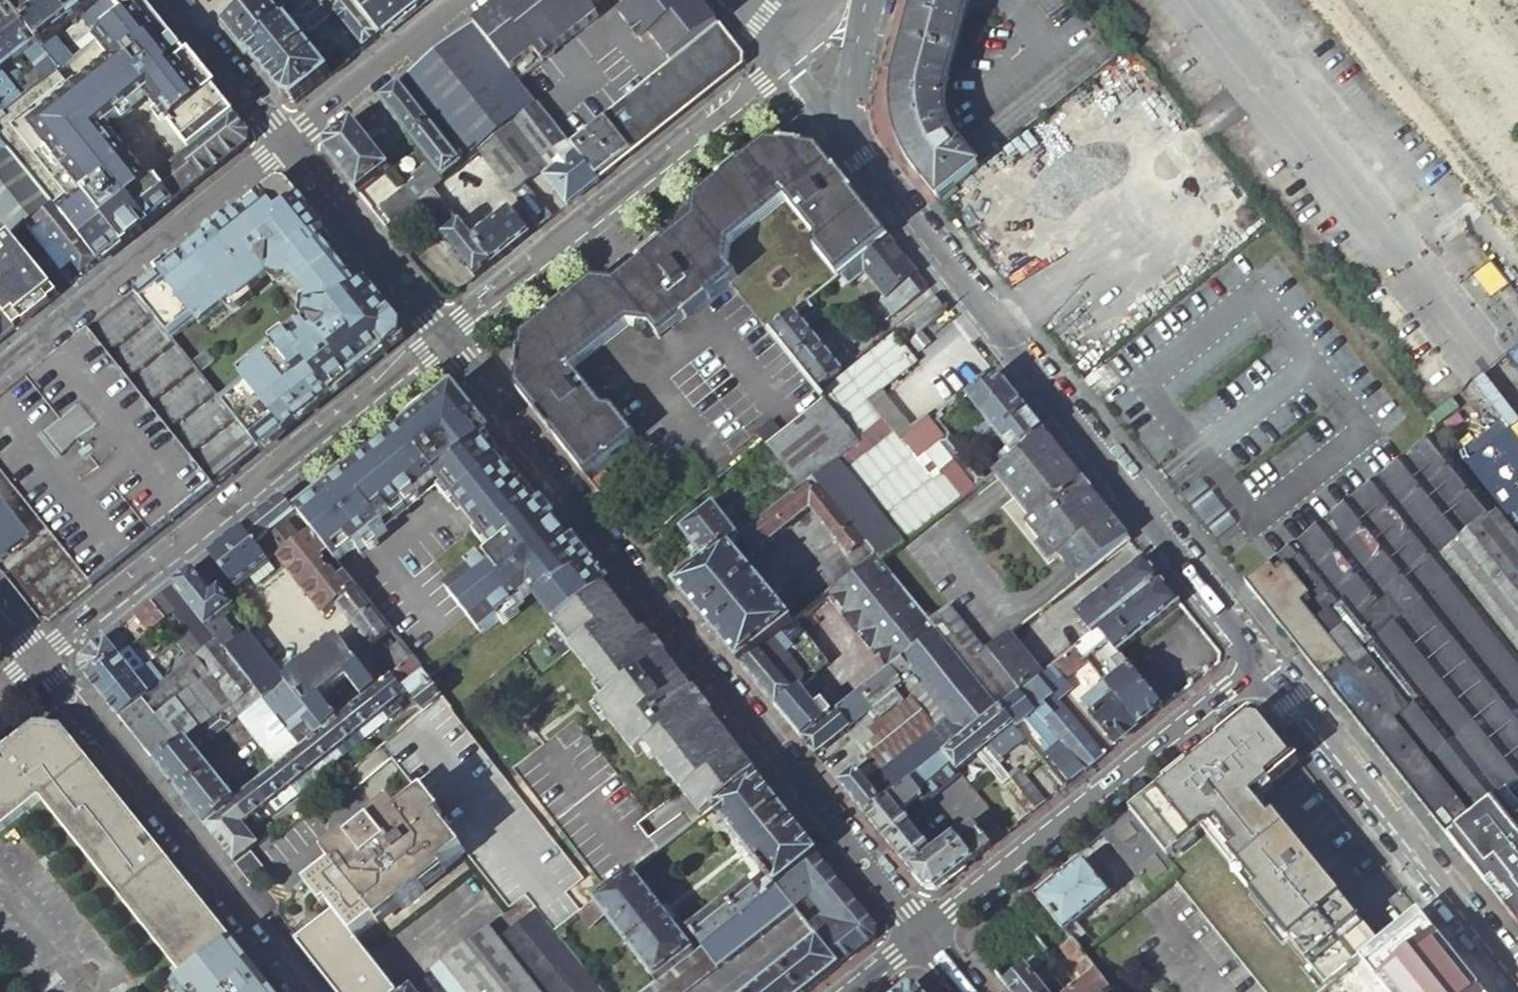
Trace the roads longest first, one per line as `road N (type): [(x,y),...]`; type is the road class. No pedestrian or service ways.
road 1 (residential): [(920,936),(441,343)]
road 2 (tertiary): [(1264,661),(845,135)]
road 3 (residential): [(441,343),(39,659)]
road 4 (residential): [(920,936),(1264,661)]
road 5 (residential): [(779,63),(441,343)]
road 6 (residential): [(39,659),(299,991)]
road 7 (tertiary): [(1517,975),(1264,661)]
road 8 (residential): [(285,150),(0,379)]
road 9 (residential): [(441,343),(285,150)]
road 10 (residential): [(468,0),(285,150)]
road 11 (residential): [(285,150),(171,0)]
road 12 (tertiary): [(845,135),(855,0)]

